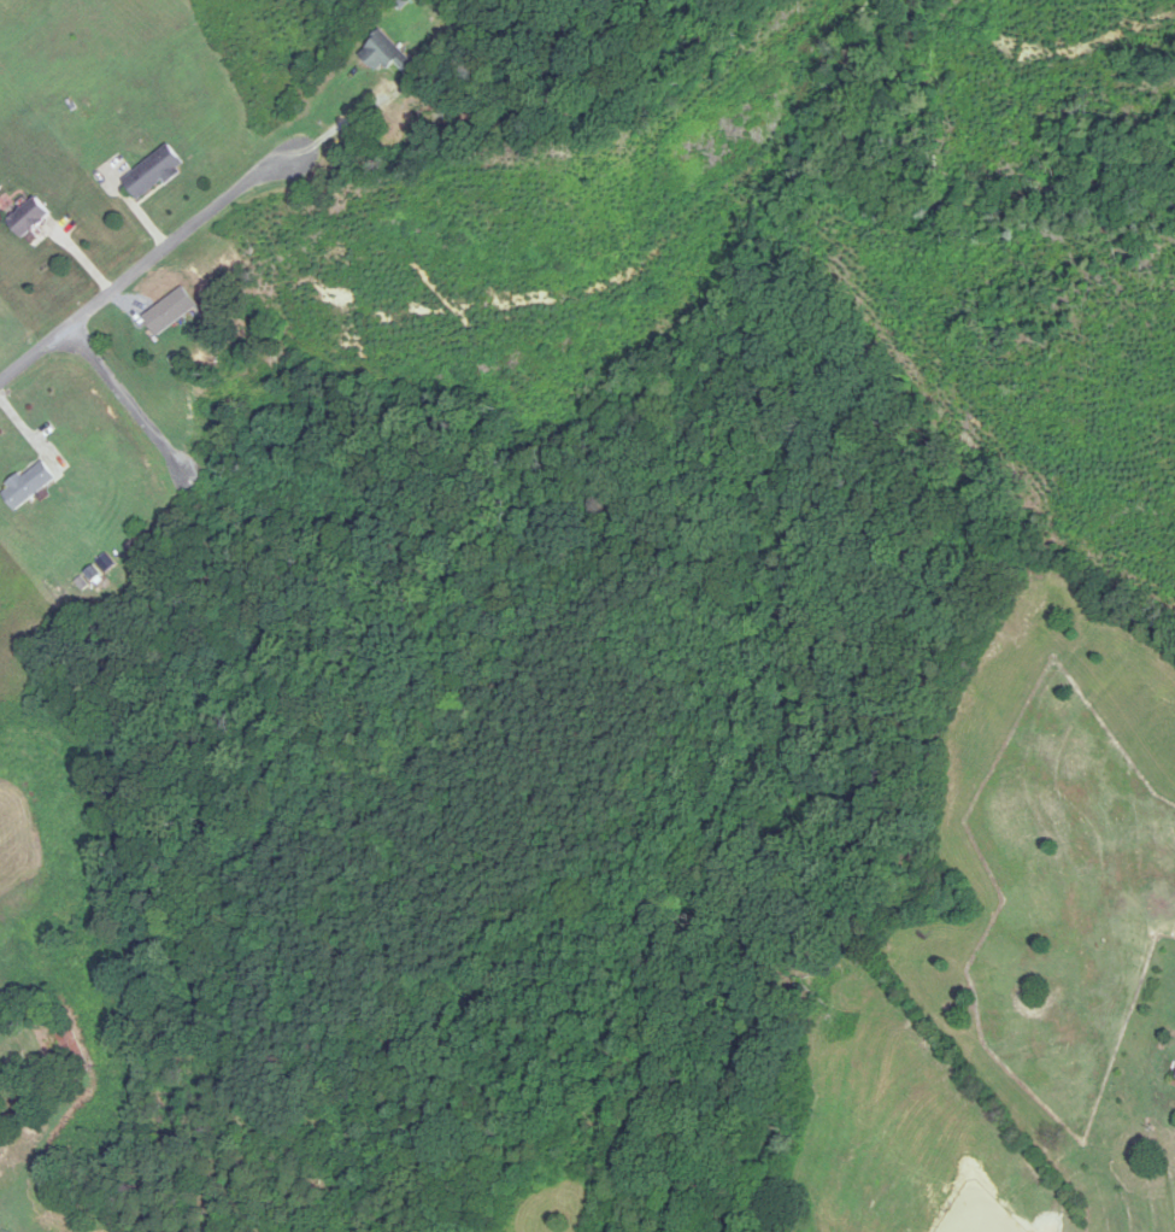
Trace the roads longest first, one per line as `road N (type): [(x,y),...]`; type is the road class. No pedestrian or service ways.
road 1 (residential): [(319,128),(0,387)]
road 2 (residential): [(72,328),(234,526)]

